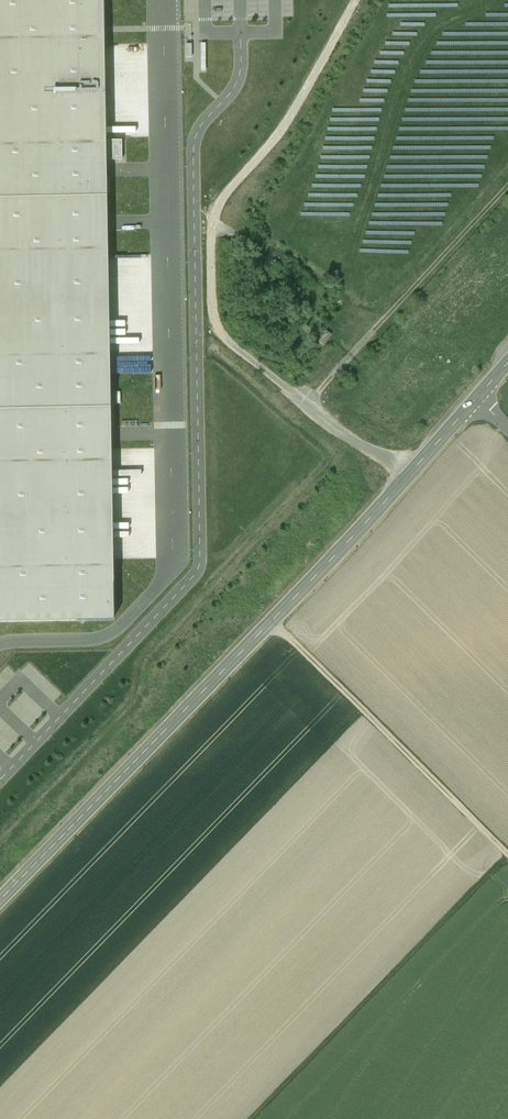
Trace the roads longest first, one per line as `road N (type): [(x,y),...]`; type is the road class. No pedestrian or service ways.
road 1 (secondary): [(0,898),(474,402)]
road 2 (track): [(302,406),(213,325),(210,219),(287,125),(355,0)]
road 3 (track): [(250,1118),(507,854)]
road 4 (track): [(272,619),(507,853)]
road 5 (track): [(507,179),(302,406)]
road 6 (track): [(414,469),(342,438),(302,406)]

